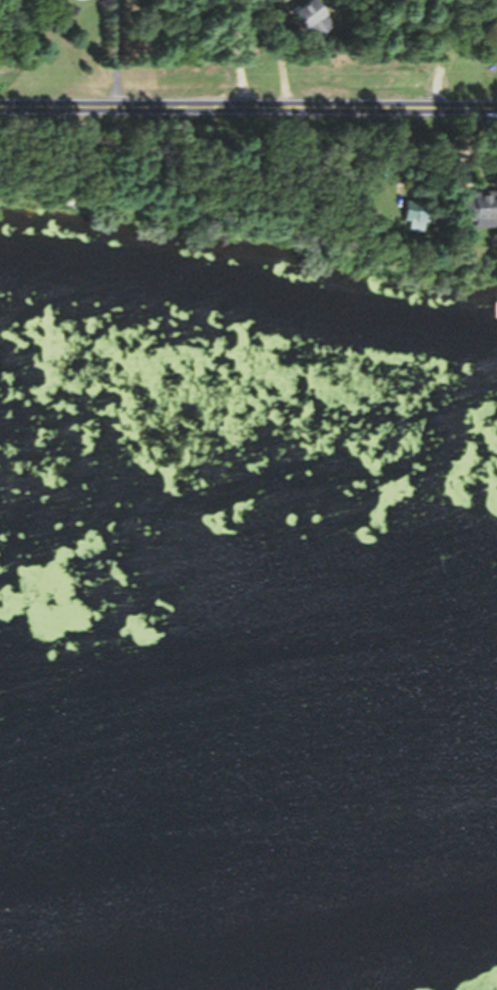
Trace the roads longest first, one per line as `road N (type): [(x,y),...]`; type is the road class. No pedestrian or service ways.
road 1 (secondary): [(0,123),(242,146),(496,141)]

